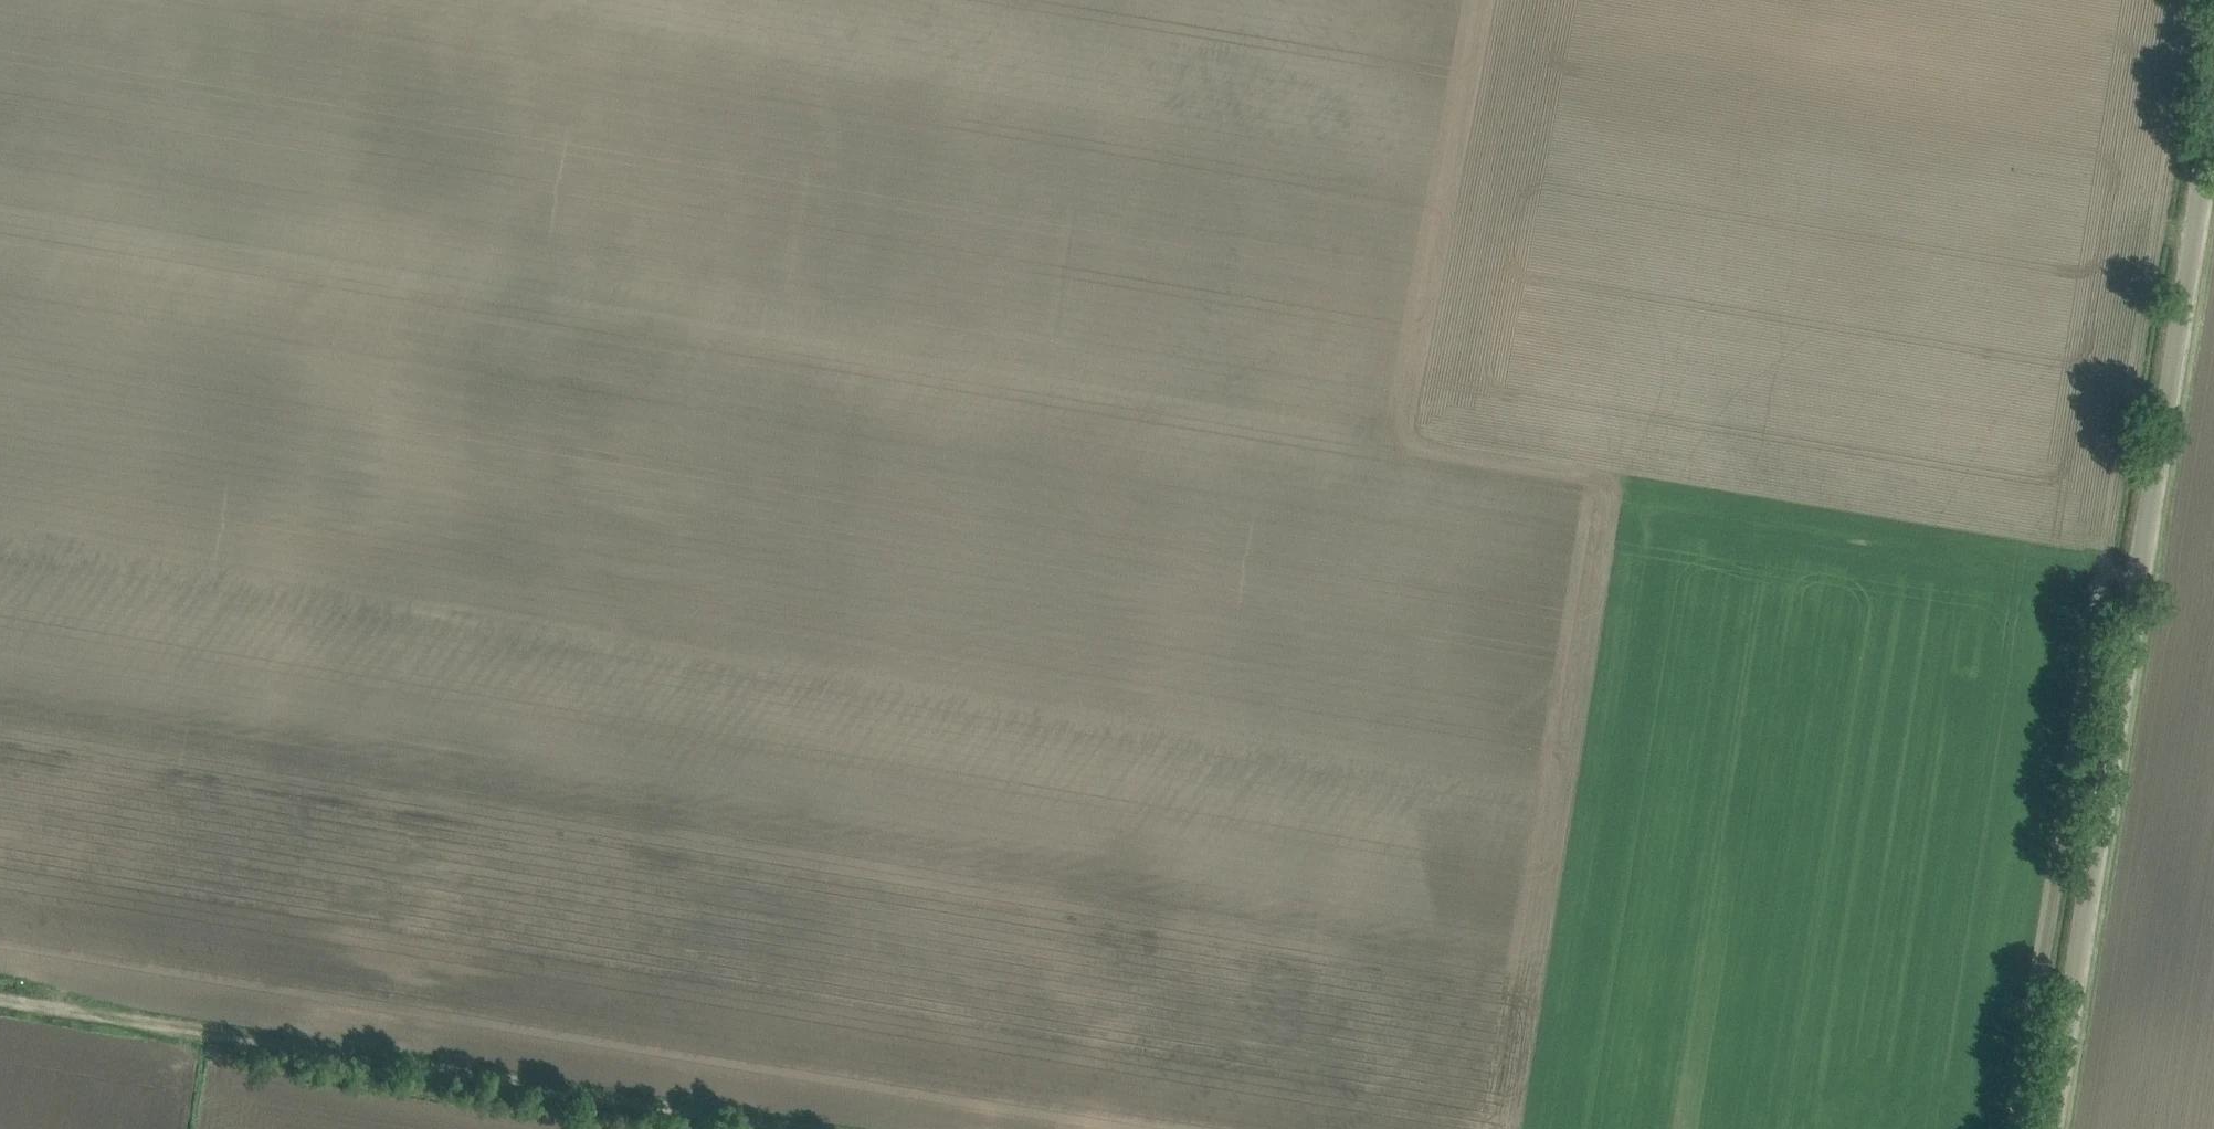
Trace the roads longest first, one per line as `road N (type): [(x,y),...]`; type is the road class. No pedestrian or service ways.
road 1 (tertiary): [(2051,1128),(2213,110)]
road 2 (track): [(0,995),(204,1029),(238,1044),(757,1128)]

